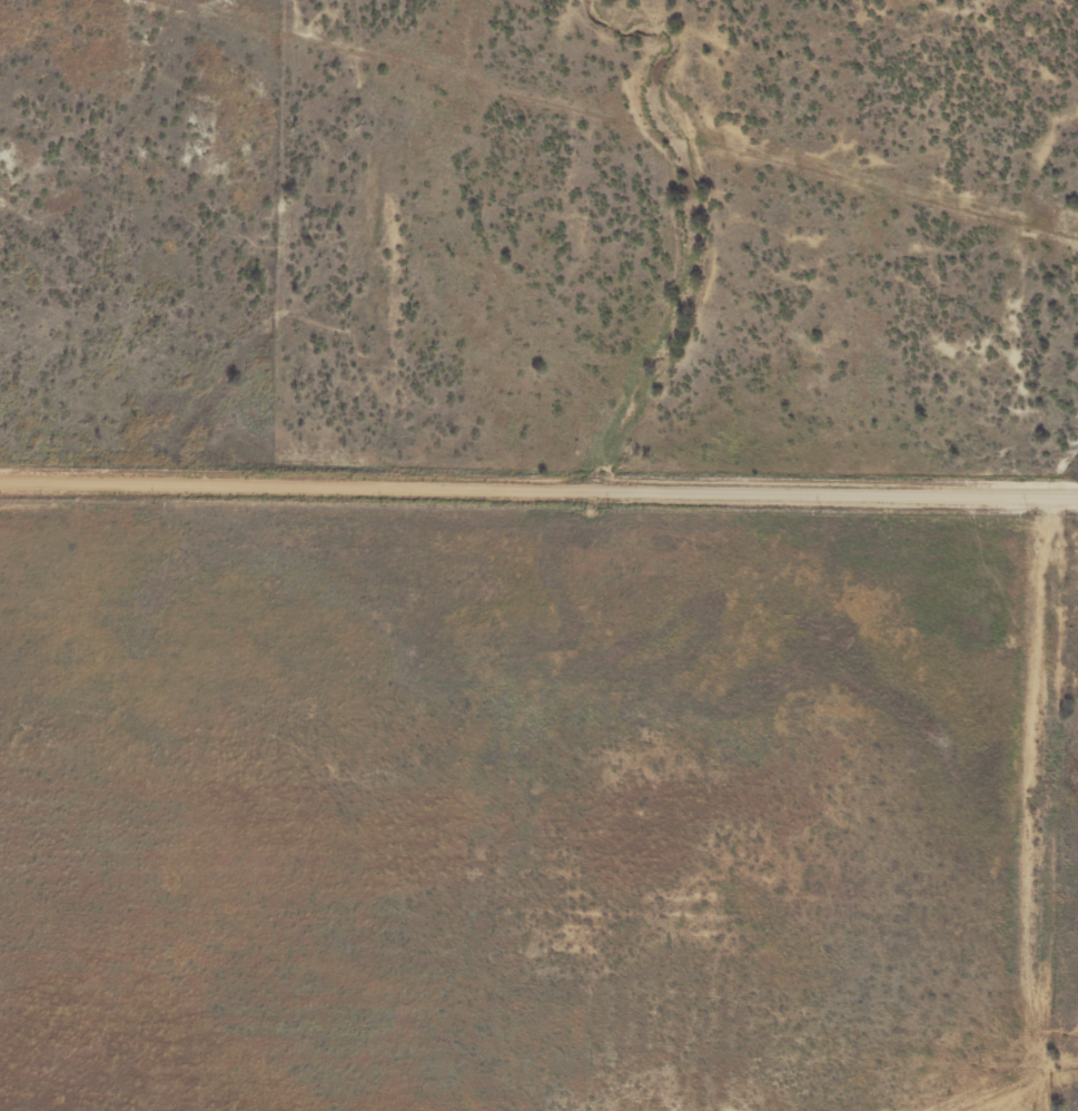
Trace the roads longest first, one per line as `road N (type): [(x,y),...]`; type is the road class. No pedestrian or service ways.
road 1 (residential): [(1077,495),(0,481)]

